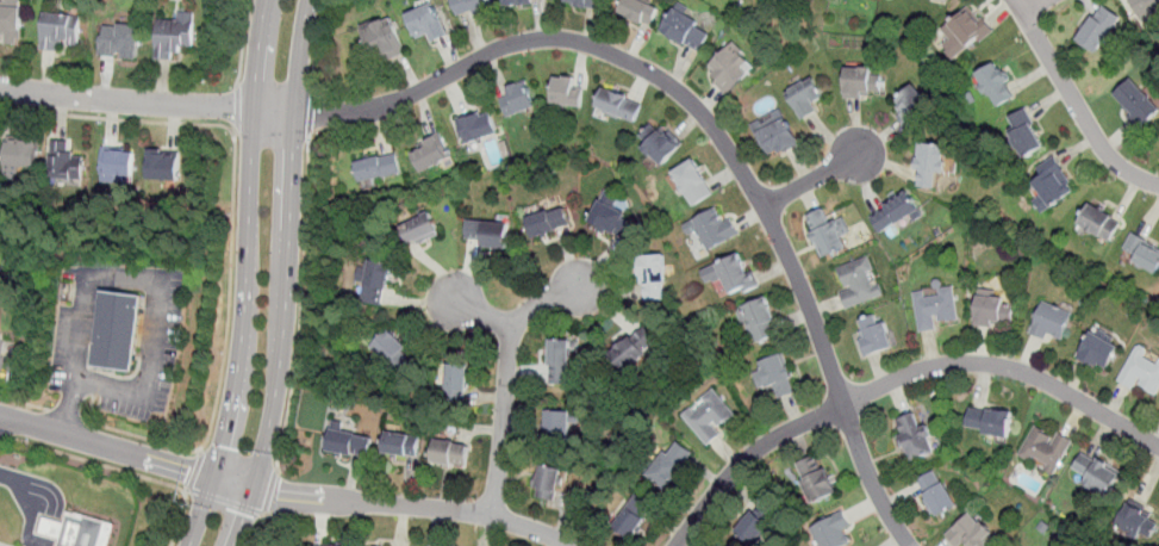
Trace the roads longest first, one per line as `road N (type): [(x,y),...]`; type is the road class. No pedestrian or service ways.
road 1 (residential): [(256,108),(357,113),(419,91),(503,44),(562,35),(666,80),(709,120),(765,206),(866,472),(908,545)]
road 2 (residential): [(675,545),(721,483),(758,449),(841,402),(928,366),(1008,366),(1158,446)]
road 3 (primary): [(233,545),(278,414),(291,323),(295,112),(309,0)]
road 4 (primary): [(270,0),(256,108),(249,315),(225,446),(192,545)]
road 5 (residential): [(216,477),(301,497),(492,516),(577,545)]
road 6 (residential): [(0,89),(256,108)]
road 7 (residential): [(1158,186),(1115,166),(1015,0)]
road 8 (tertiary): [(0,416),(216,477)]
road 9 (residential): [(492,516),(512,330)]
road 10 (residential): [(447,296),(512,330),(536,304),(598,275)]

